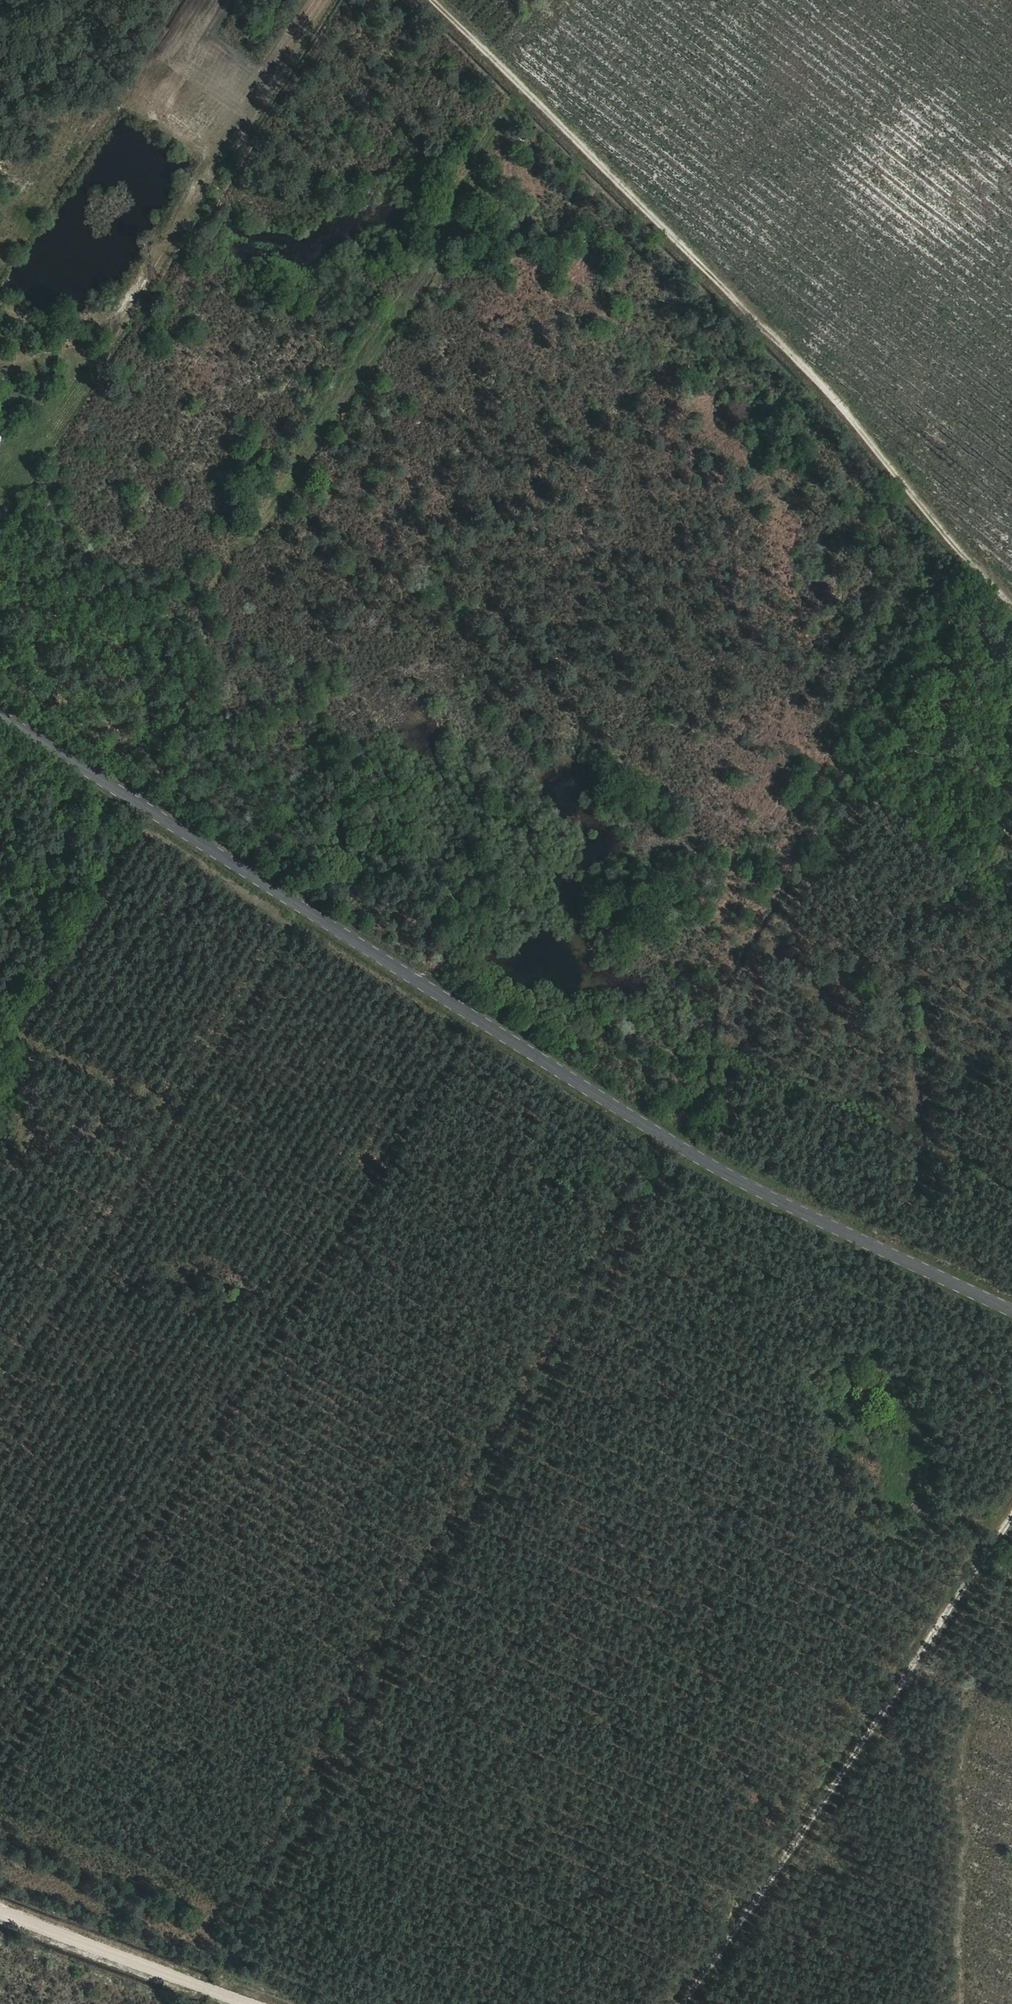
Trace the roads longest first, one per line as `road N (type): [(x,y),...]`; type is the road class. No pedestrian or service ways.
road 1 (tertiary): [(0,715),(740,1181),(1011,1308)]
road 2 (track): [(435,0),(880,449),(1011,605)]
road 3 (track): [(1011,1519),(686,2003)]
road 4 (track): [(0,1907),(263,2003)]

